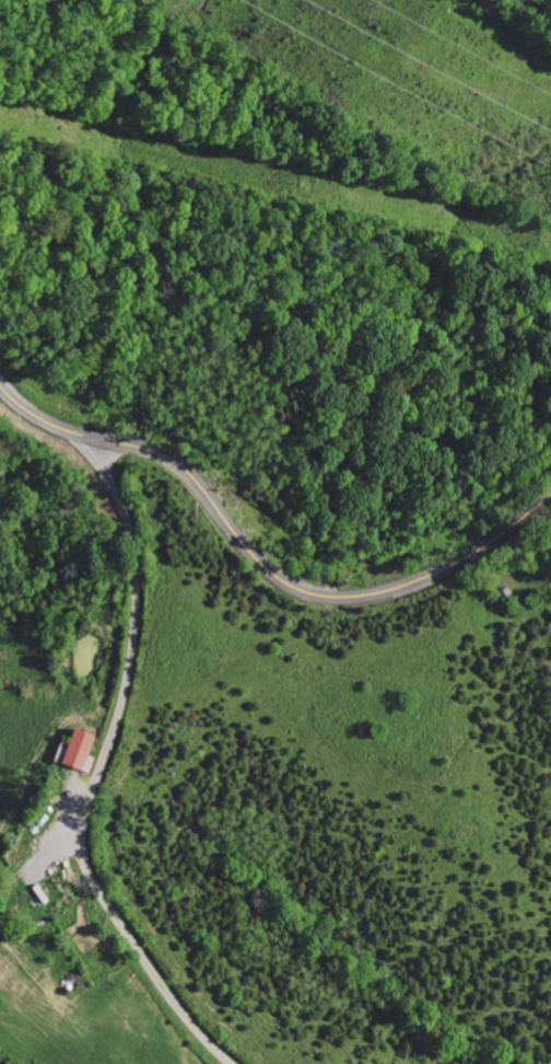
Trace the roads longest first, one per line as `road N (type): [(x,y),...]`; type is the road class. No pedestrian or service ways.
road 1 (residential): [(234,1063),(162,983),(90,867),(91,803),(131,672),(138,559),(116,489),(63,426)]
road 2 (secondary): [(550,495),(430,576),(368,594),(312,591),(263,564),(176,464),(52,421),(0,382)]

